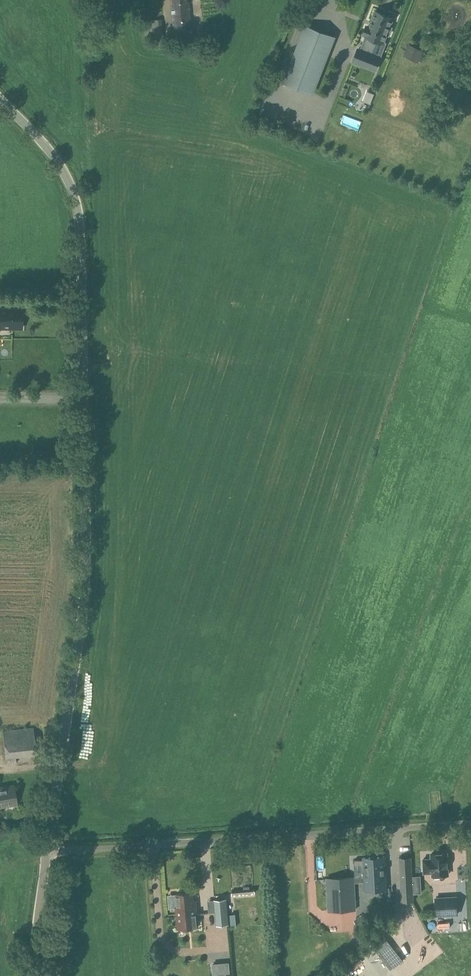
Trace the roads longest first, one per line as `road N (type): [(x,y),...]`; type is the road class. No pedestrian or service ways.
road 1 (unclassified): [(48,851),(86,593),(80,216),(55,156),(0,96)]
road 2 (unclassified): [(48,851),(470,824)]
road 3 (unclassified): [(31,975),(48,851)]

